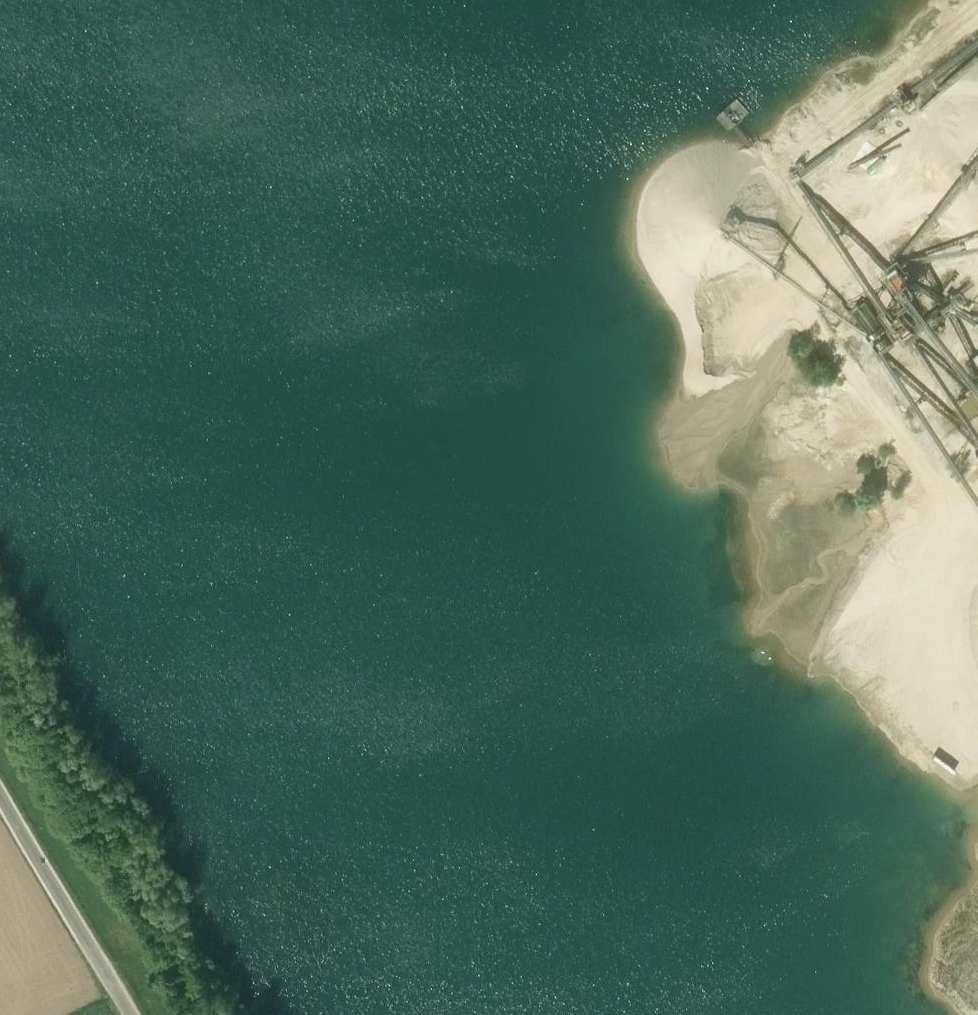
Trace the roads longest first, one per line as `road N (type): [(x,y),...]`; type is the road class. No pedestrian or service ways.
road 1 (unclassified): [(0,797),(131,1014)]

